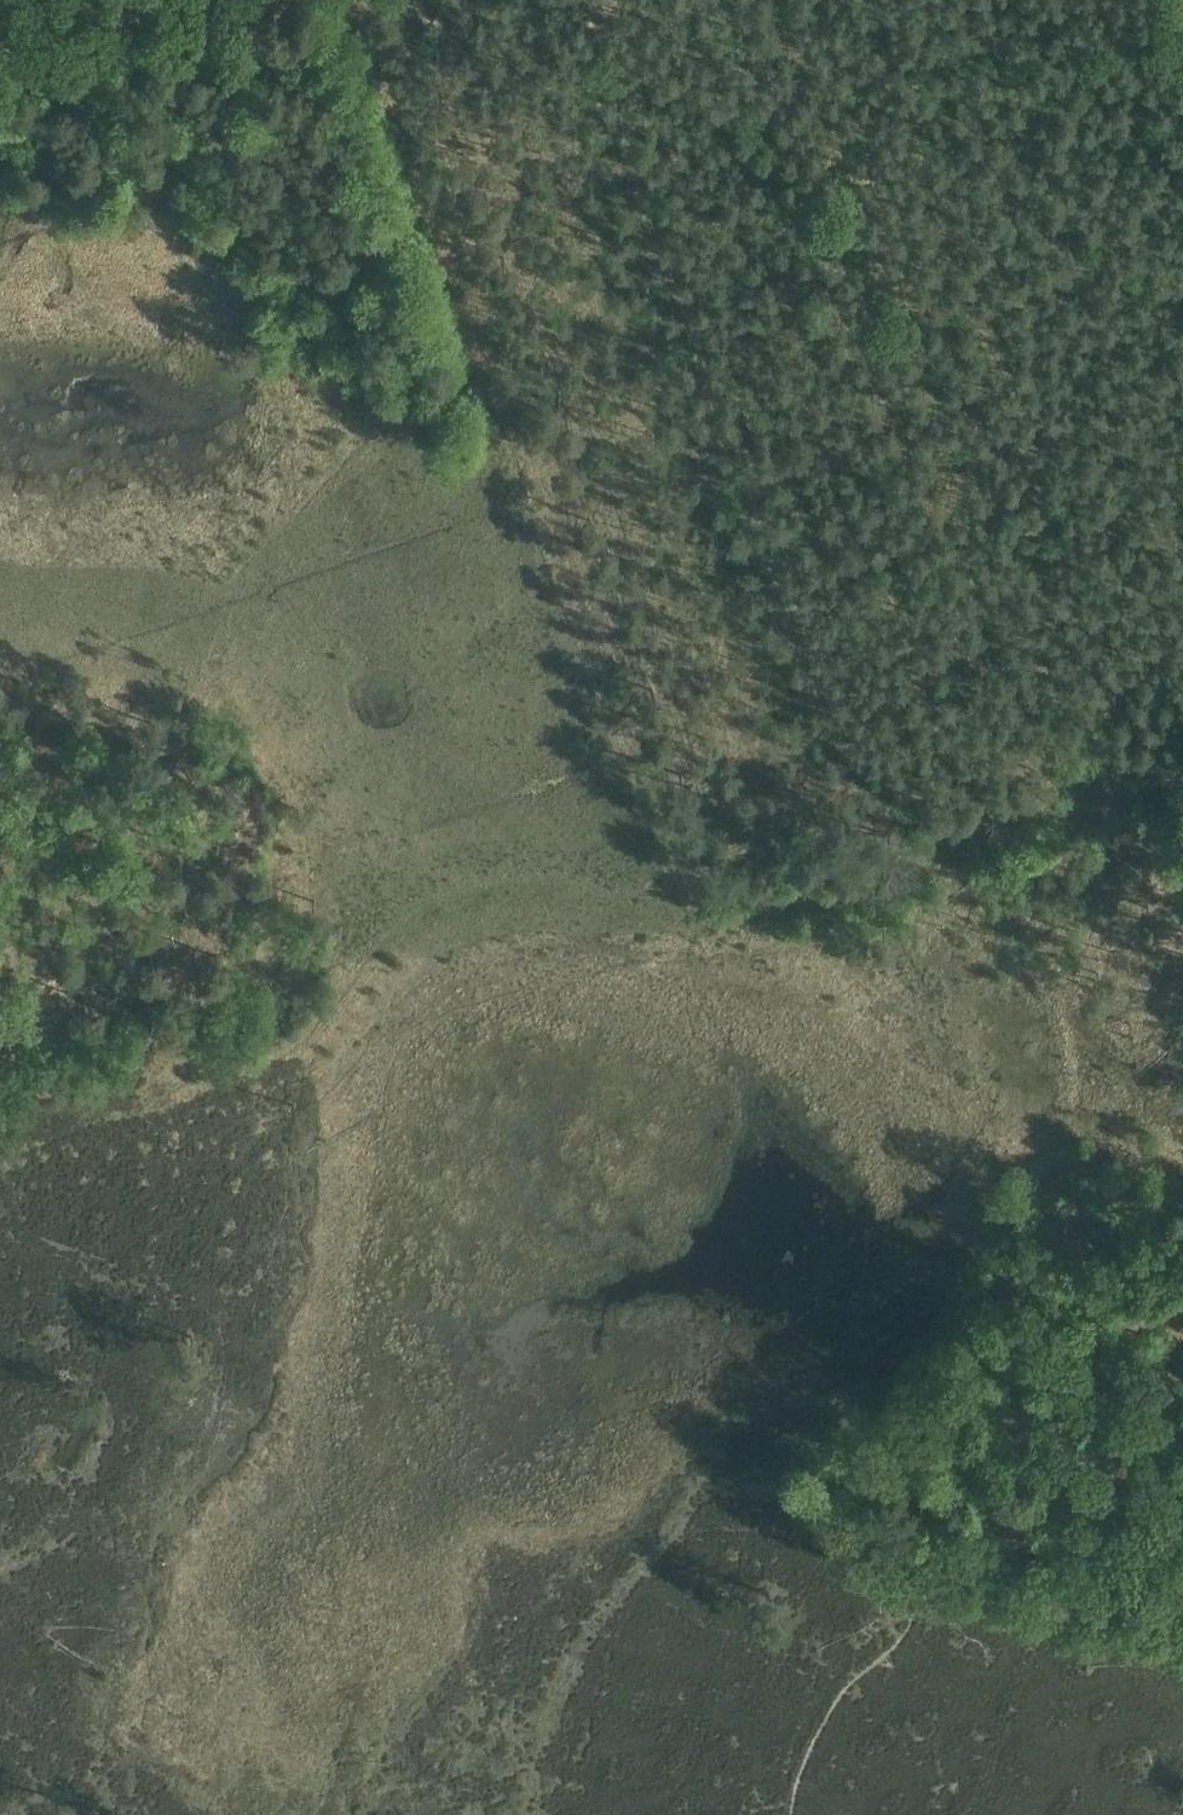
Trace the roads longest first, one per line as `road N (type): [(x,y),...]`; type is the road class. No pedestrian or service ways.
road 1 (track): [(788,1814),(804,1753),(852,1664),(944,1581),(982,1572),(1182,1634)]

